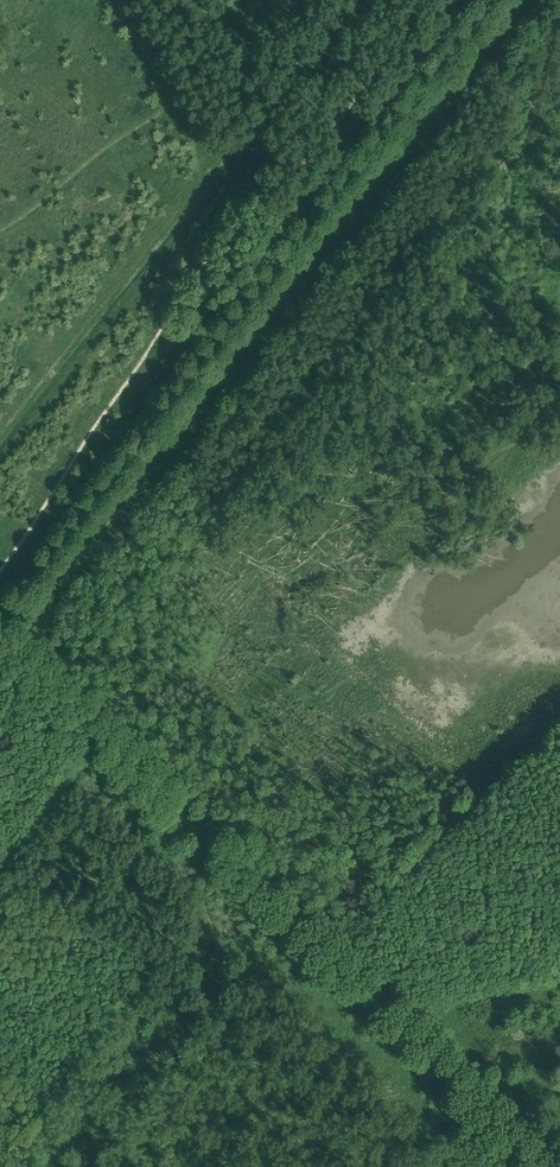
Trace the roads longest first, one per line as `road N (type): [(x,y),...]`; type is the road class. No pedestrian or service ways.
road 1 (track): [(486,0),(244,290),(0,631)]
road 2 (track): [(538,1166),(248,877),(0,648)]

